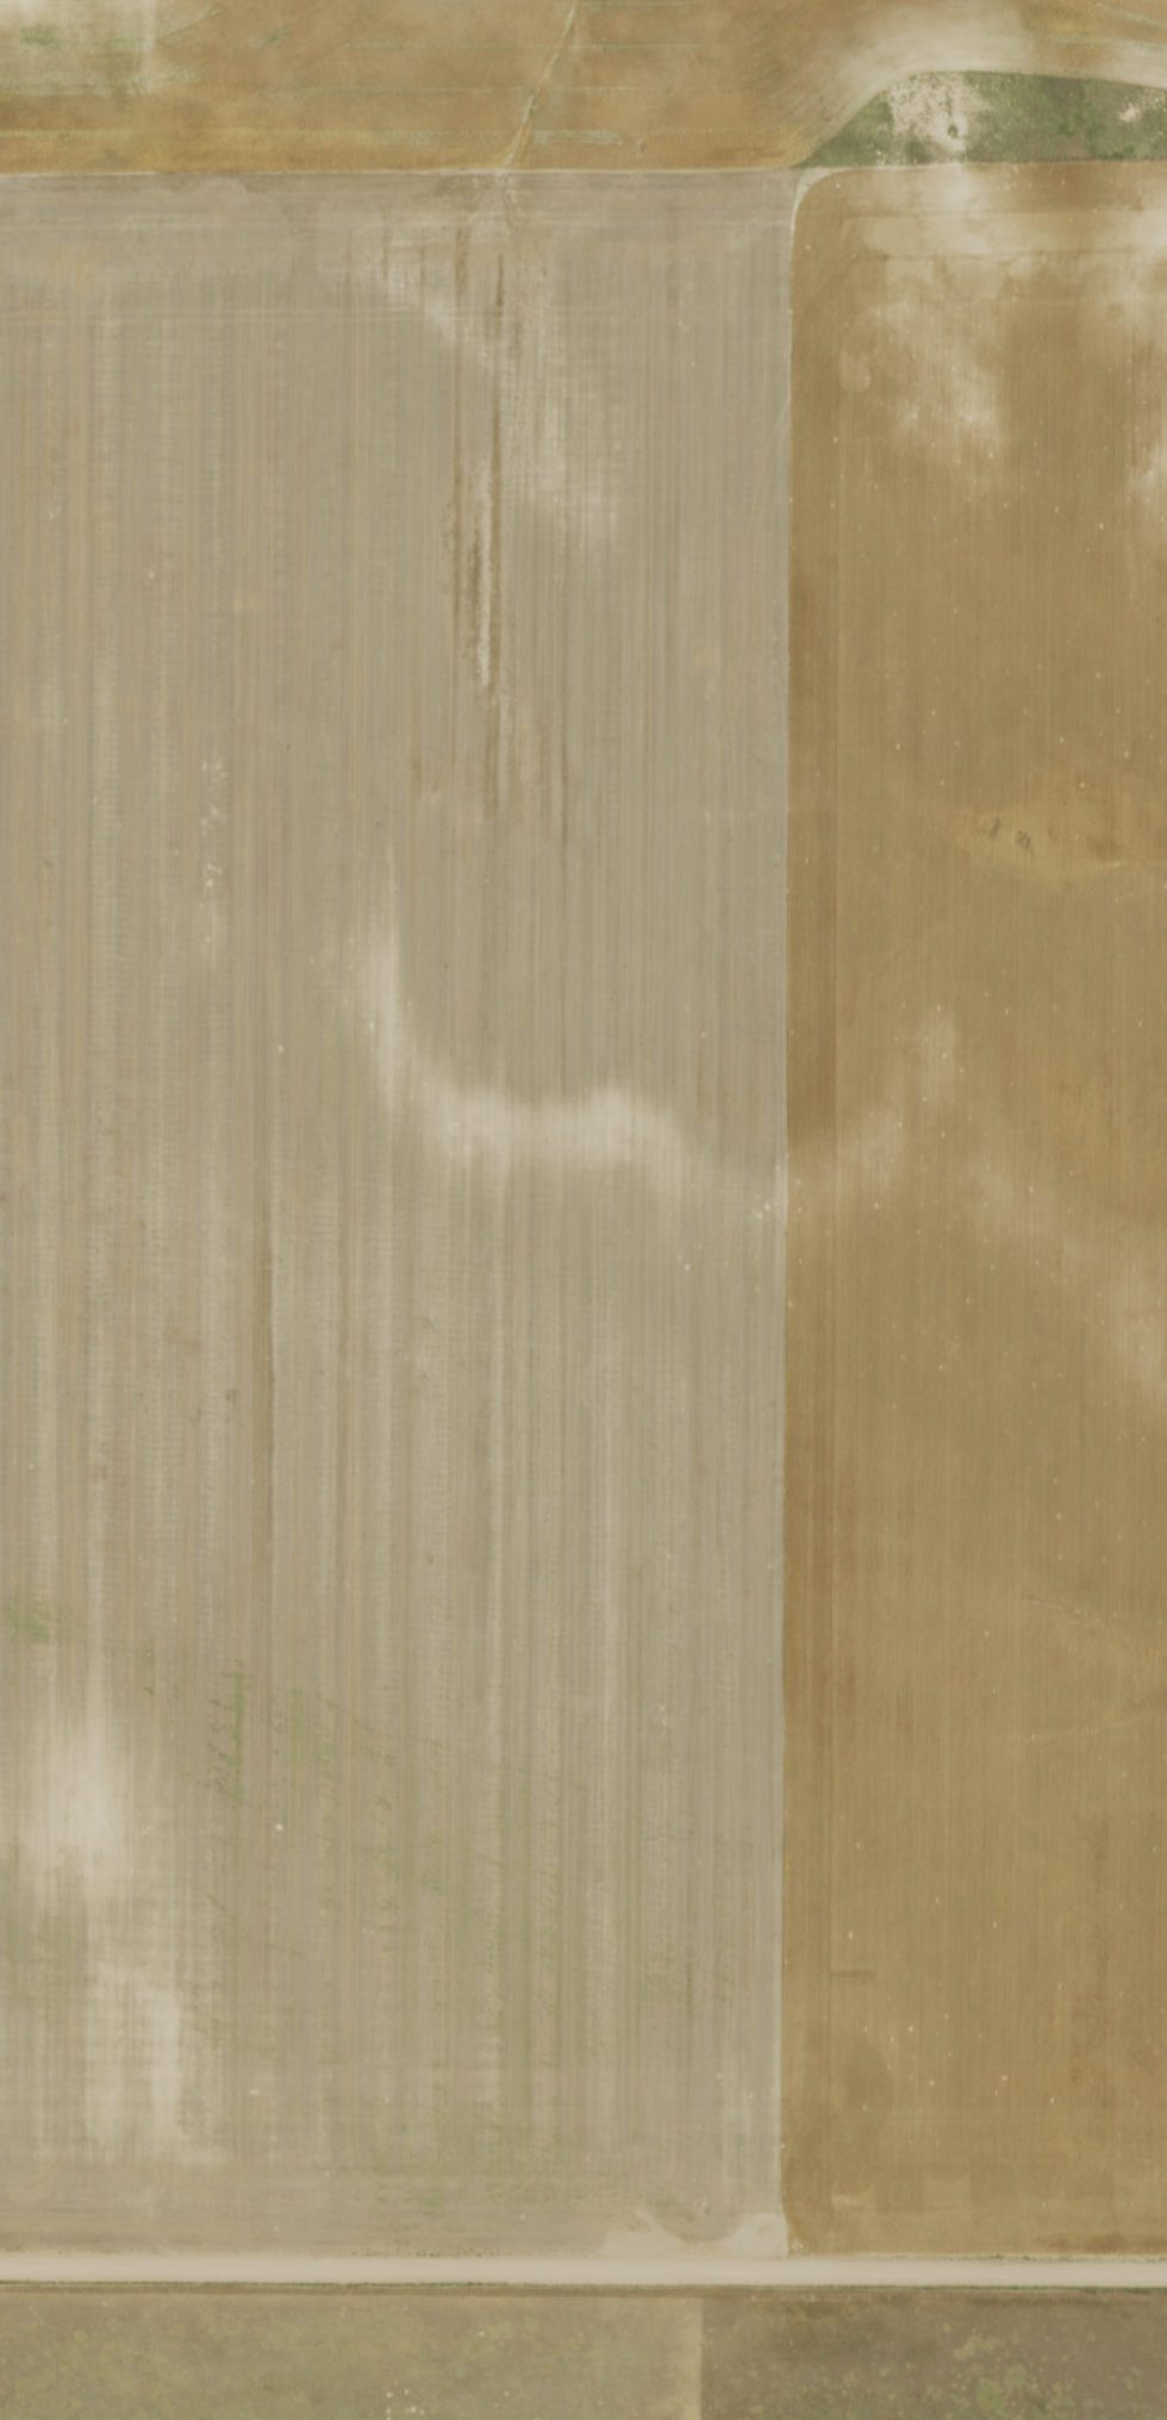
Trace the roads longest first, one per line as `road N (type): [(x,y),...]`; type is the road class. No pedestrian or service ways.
road 1 (residential): [(0,2271),(1166,2273)]

